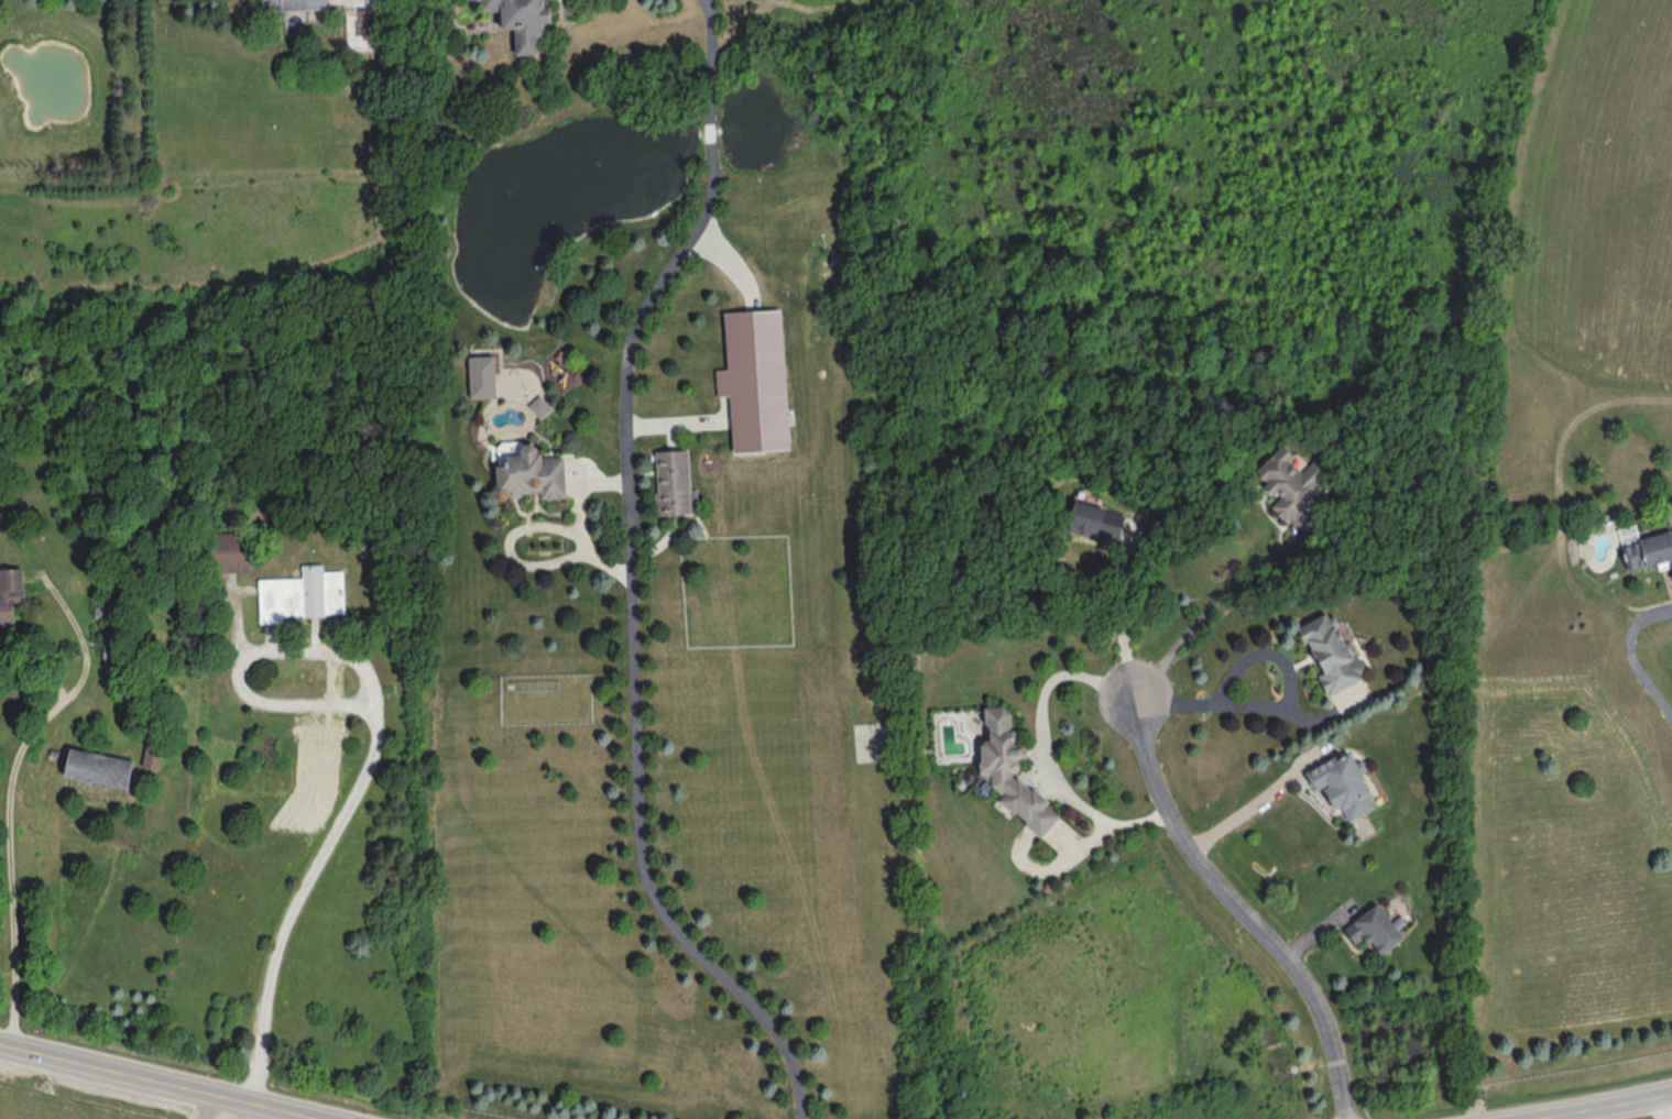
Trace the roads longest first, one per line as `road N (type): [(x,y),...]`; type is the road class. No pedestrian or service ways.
road 1 (residential): [(1351,1118),(1321,1005),(1165,809),(1139,702)]
road 2 (secondary): [(0,1039),(348,1118)]
road 3 (secondary): [(1510,1118),(1671,1092)]

